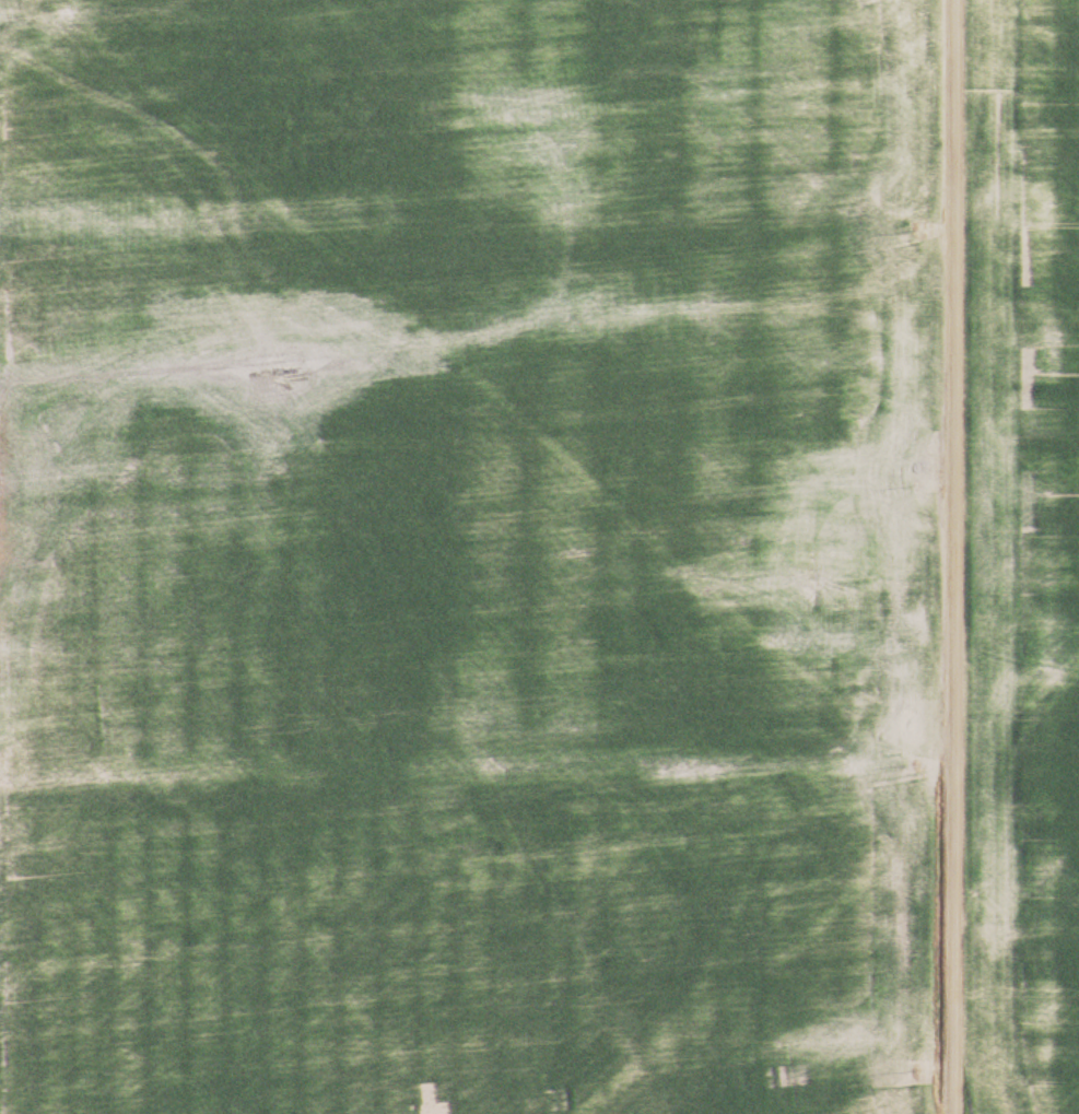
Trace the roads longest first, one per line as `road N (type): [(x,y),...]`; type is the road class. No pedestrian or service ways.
road 1 (residential): [(955,1113),(955,0)]

